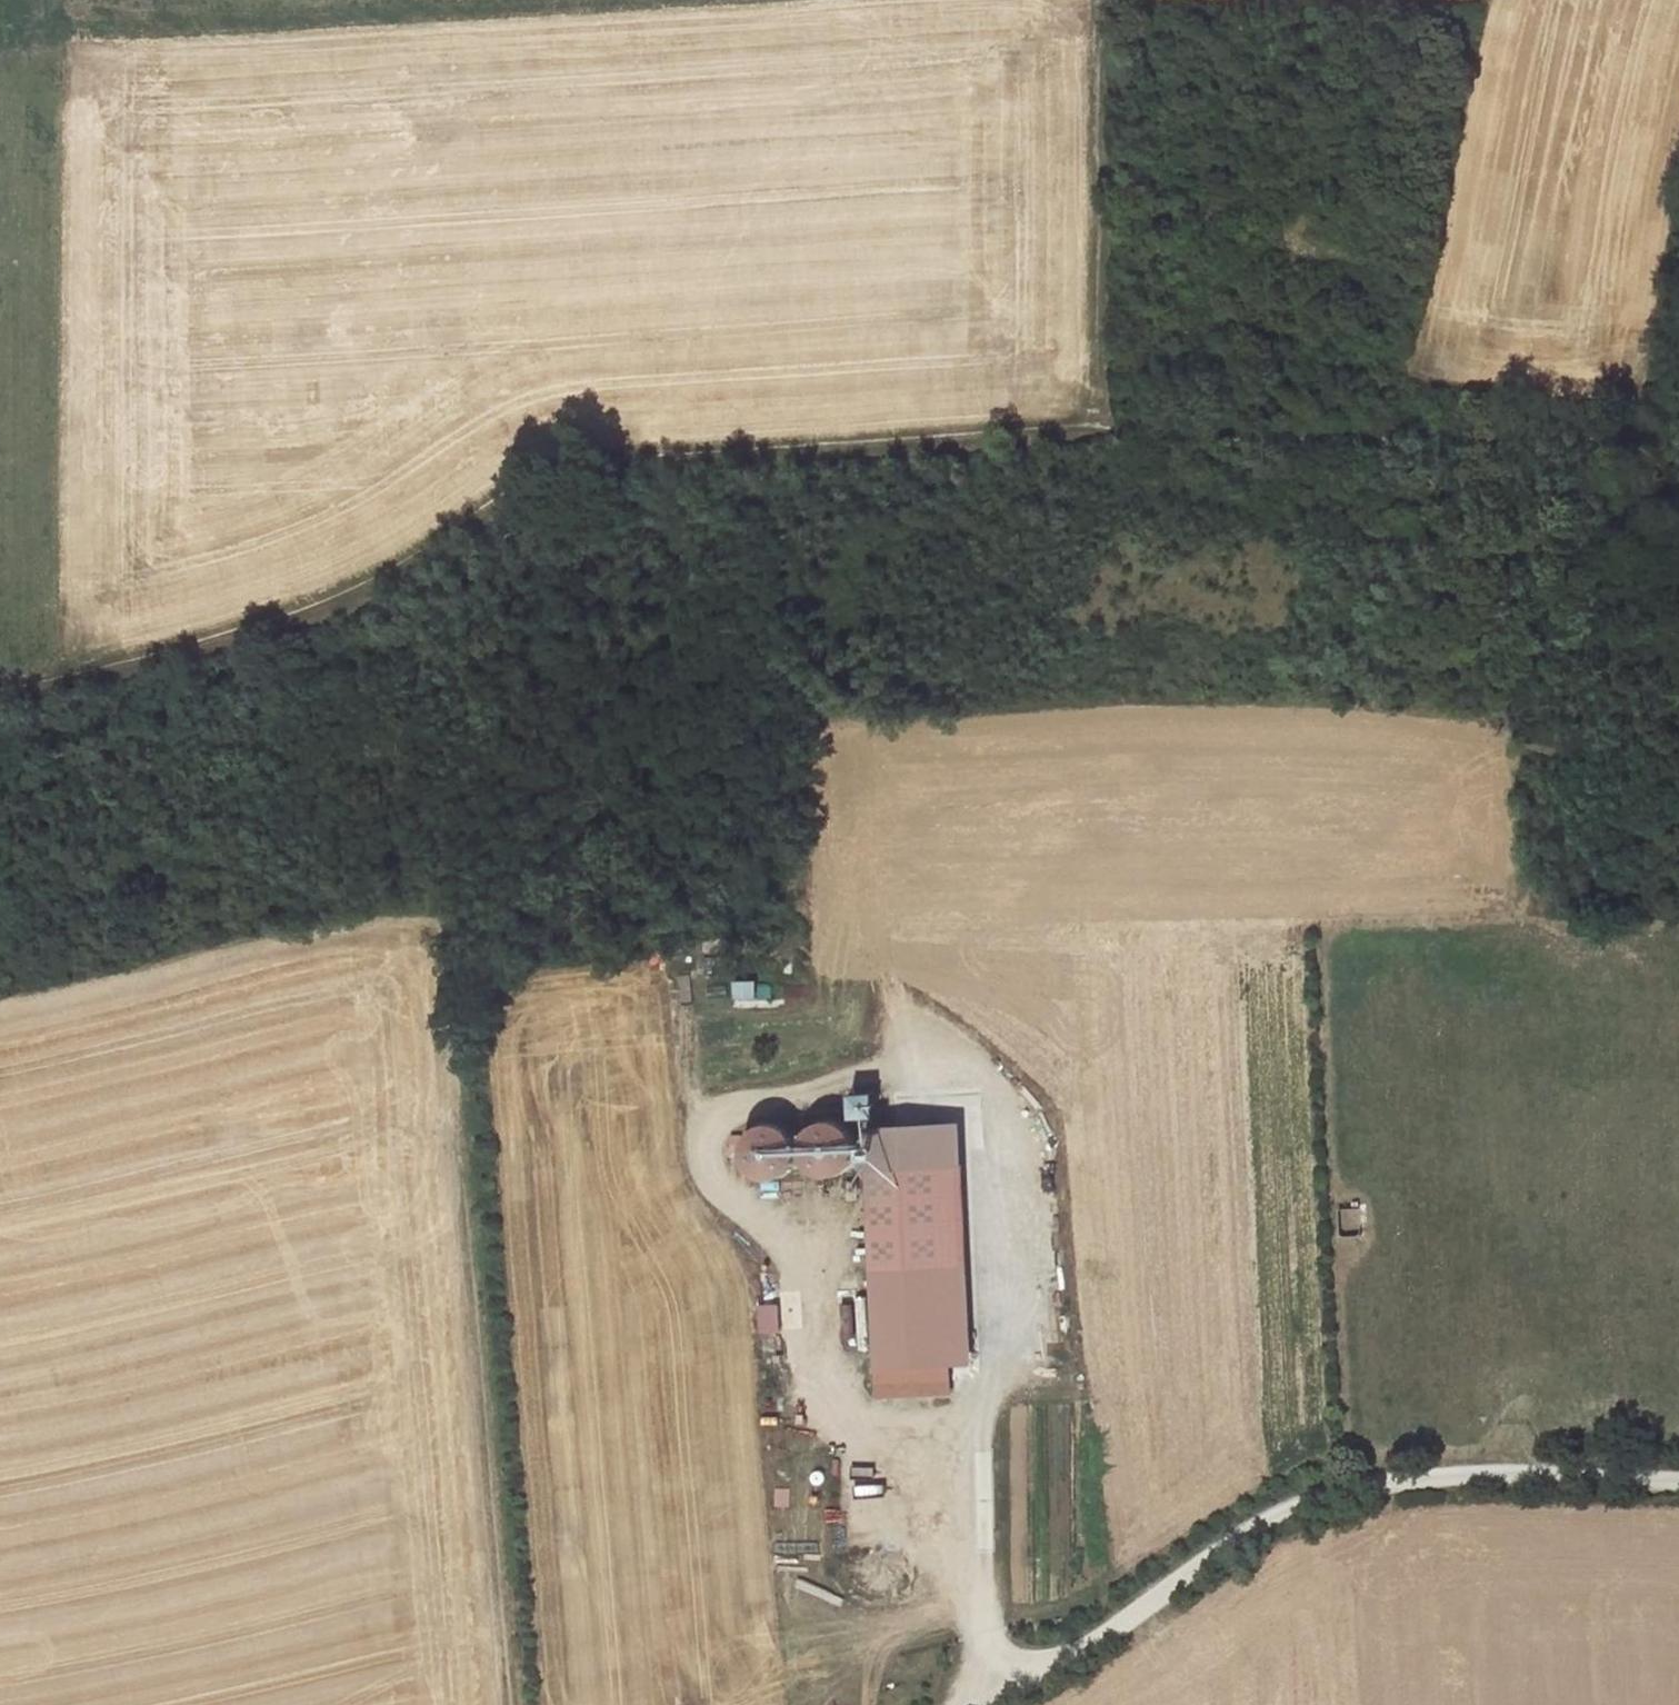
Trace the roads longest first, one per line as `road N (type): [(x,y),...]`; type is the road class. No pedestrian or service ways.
road 1 (track): [(1107,419),(522,472),(391,560),(0,686)]
road 2 (track): [(993,1704),(1287,1509),(1435,1475),(1678,1482)]
road 3 (track): [(1114,2),(1107,419)]
road 4 (track): [(971,1435),(983,1632),(1017,1693)]

